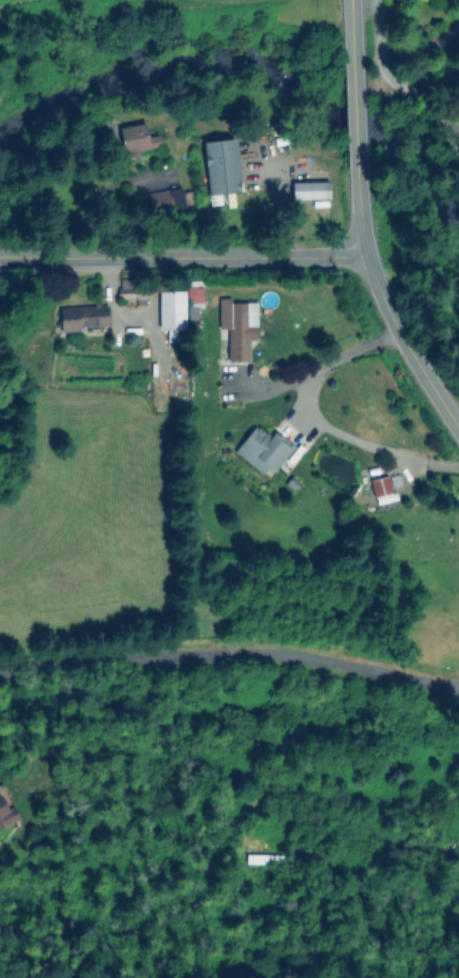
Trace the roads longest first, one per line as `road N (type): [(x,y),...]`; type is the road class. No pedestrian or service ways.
road 1 (residential): [(0,672),(264,654),(458,688)]
road 2 (tertiary): [(366,253),(0,256)]
road 3 (tertiary): [(350,7),(359,214)]
road 4 (secondary): [(366,253),(394,336),(458,428)]

